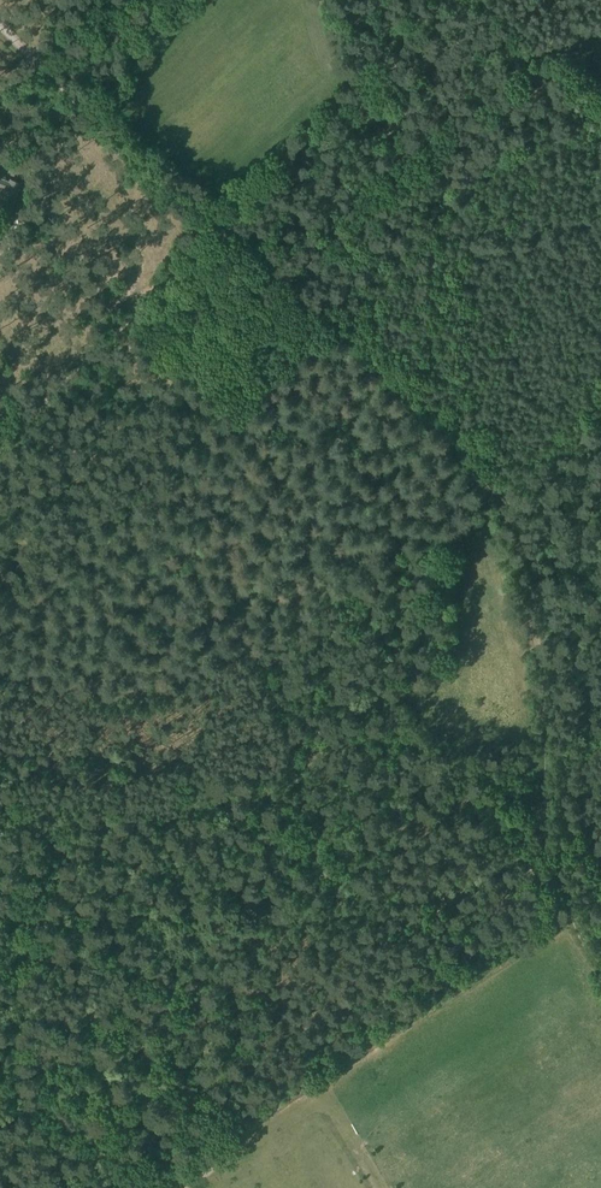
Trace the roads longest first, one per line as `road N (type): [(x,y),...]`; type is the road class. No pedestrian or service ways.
road 1 (track): [(600,962),(559,886),(538,643),(506,505),(221,233)]
road 2 (track): [(0,441),(221,233)]
road 3 (track): [(221,233),(86,108)]
road 4 (track): [(0,91),(102,0)]

